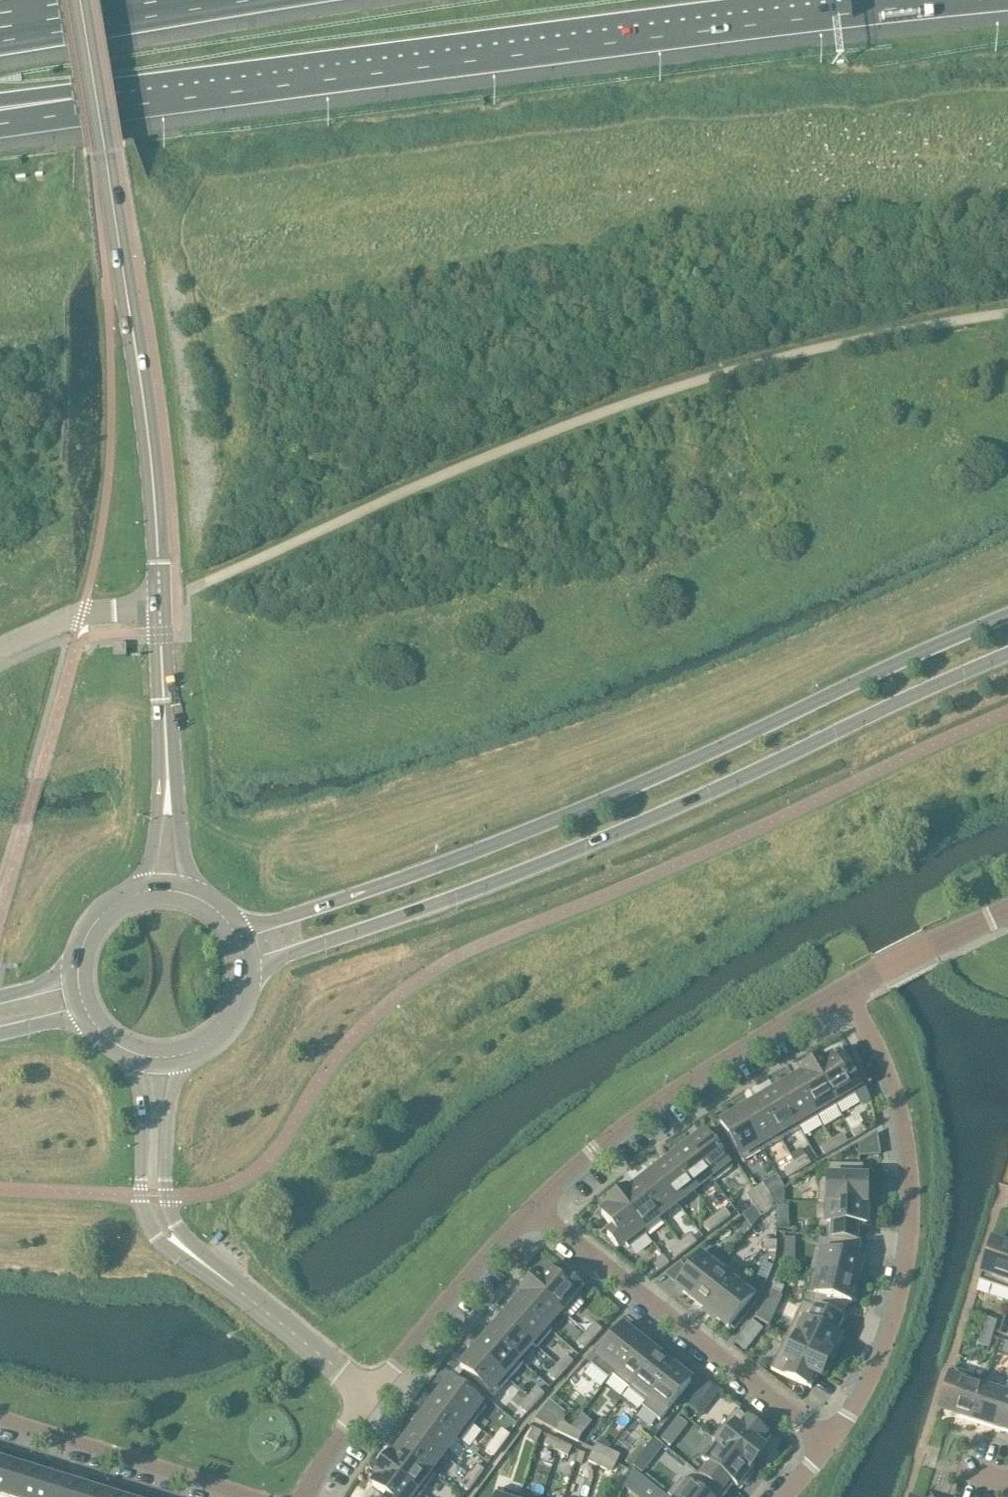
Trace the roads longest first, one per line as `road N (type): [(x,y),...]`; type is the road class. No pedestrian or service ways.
road 1 (tertiary): [(164,889),(153,473),(79,0)]
road 2 (secondary): [(1007,610),(547,823),(234,932)]
road 3 (secondary): [(245,969),(536,865),(1007,650)]
road 4 (motorway): [(120,101),(910,0)]
road 5 (residential): [(827,1445),(856,1403),(895,1310),(912,1202),(893,1085),(845,988)]
road 6 (residential): [(543,1206),(667,1100),(845,988)]
road 7 (residential): [(827,1445),(543,1206)]
road 8 (residential): [(249,1496),(0,1420)]
road 9 (residential): [(374,1395),(543,1206)]
road 10 (residential): [(374,1395),(187,1251)]
road 11 (residential): [(136,1053),(144,1215),(155,1239),(187,1251)]
road 12 (residential): [(187,1251),(164,1196),(179,1055)]
road 13 (motorway): [(0,23),(144,0)]
road 14 (residential): [(1007,913),(876,972)]
road 15 (secondary): [(164,889),(109,907),(85,938),(77,976)]
road 16 (residential): [(303,1496),(374,1395)]
road 17 (motorway): [(0,120),(120,101)]
road 18 (motorway): [(0,113),(120,101)]

